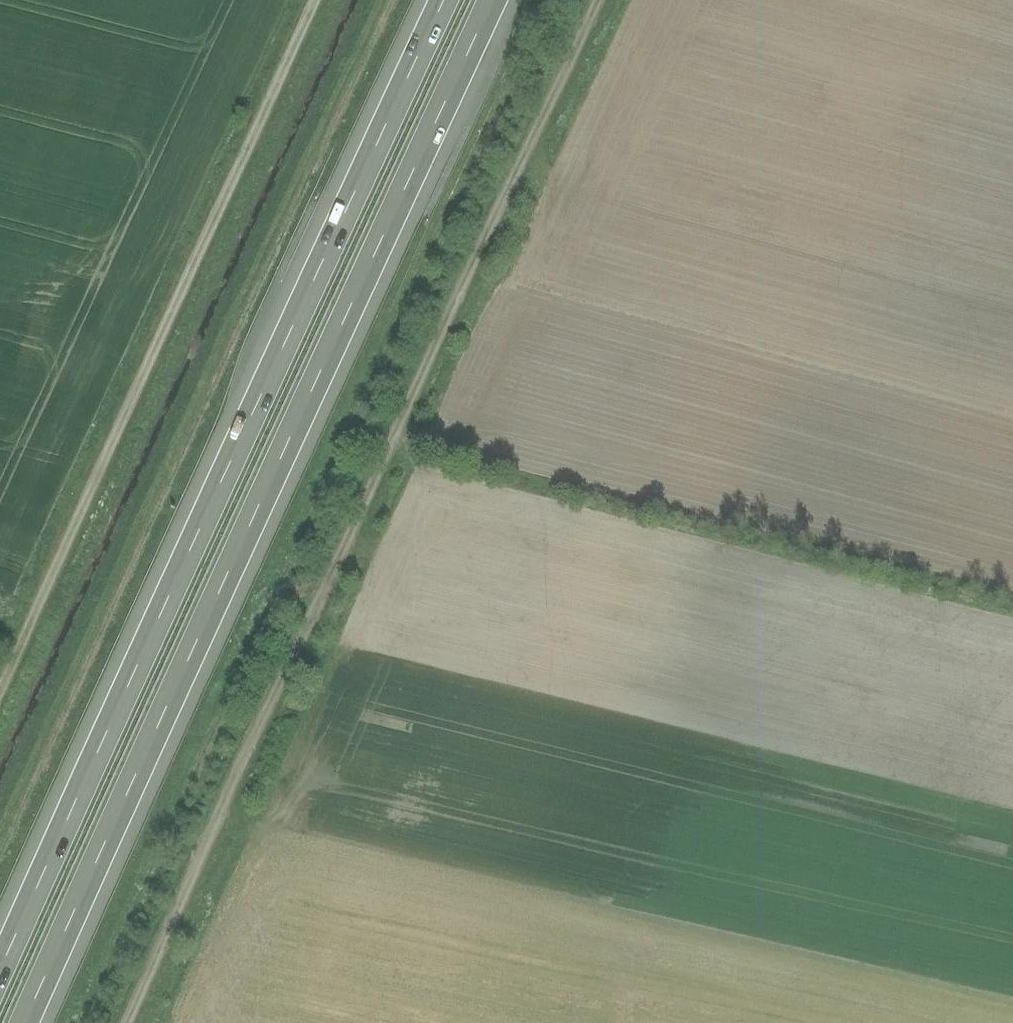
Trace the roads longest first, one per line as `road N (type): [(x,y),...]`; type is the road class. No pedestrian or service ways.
road 1 (motorway): [(30,1022),(497,0)]
road 2 (track): [(603,0),(137,1022)]
road 3 (motorway): [(448,0),(0,986)]
road 4 (track): [(317,0),(0,696)]

